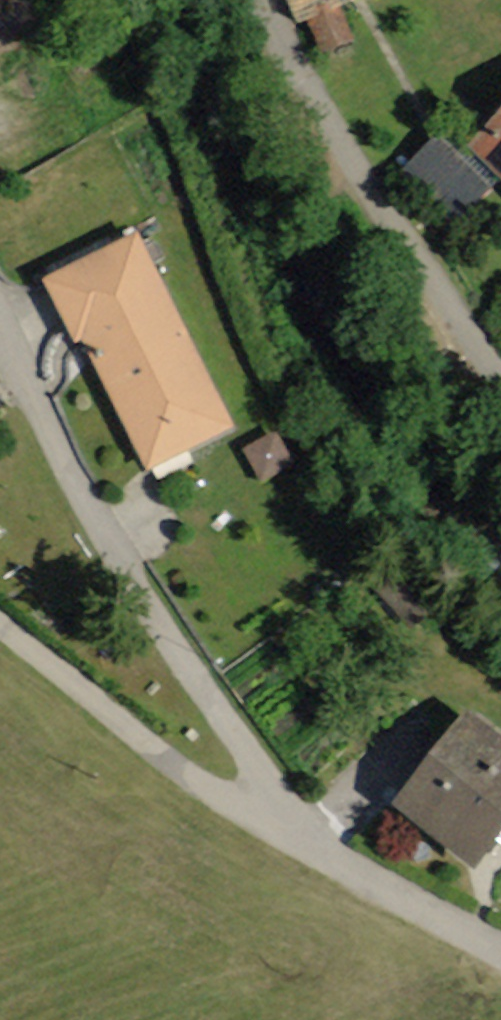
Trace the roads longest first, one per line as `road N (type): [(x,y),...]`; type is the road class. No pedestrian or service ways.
road 1 (residential): [(0,316),(23,388),(159,637),(287,840)]
road 2 (residential): [(500,386),(262,28),(256,0)]
road 3 (residential): [(0,634),(221,809),(287,840)]
road 4 (residential): [(287,840),(500,965)]

